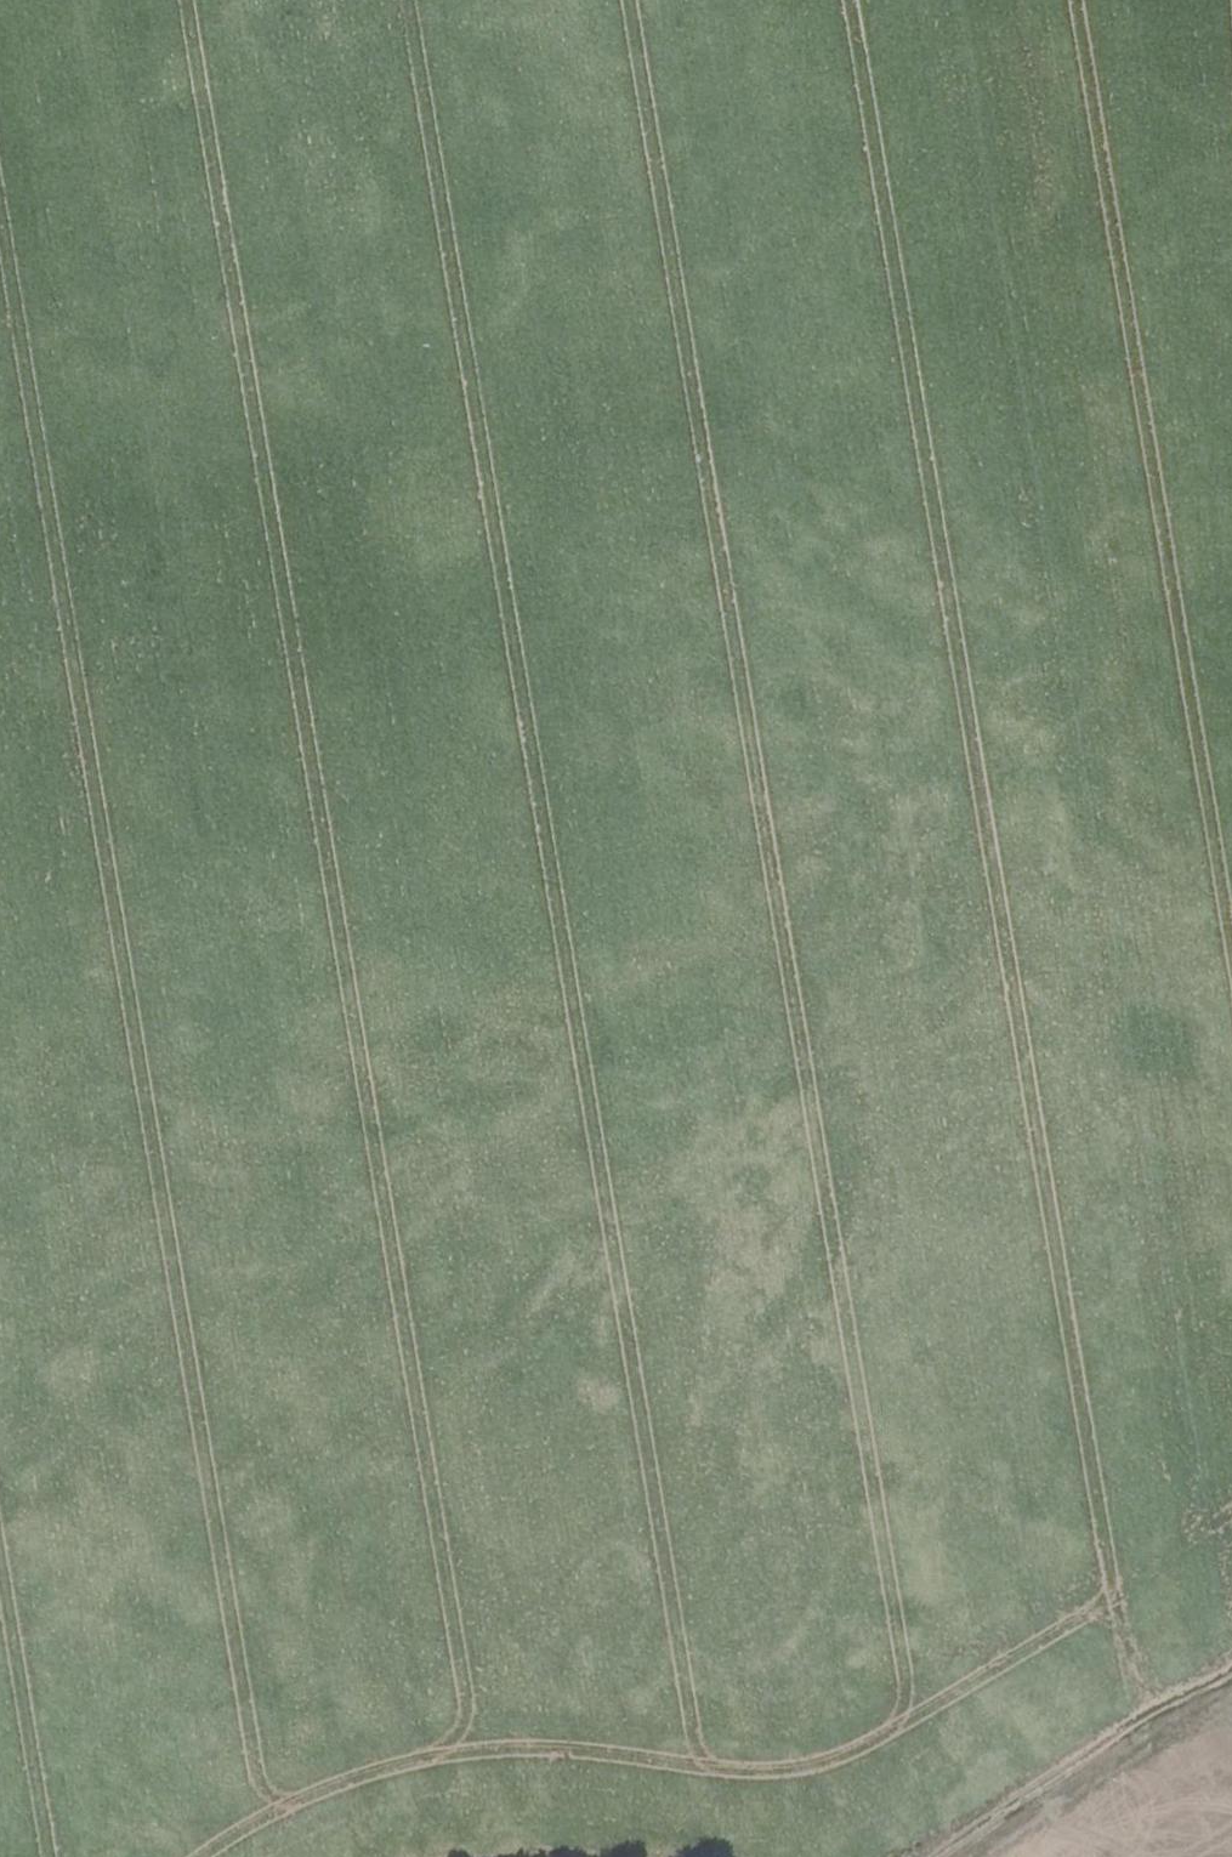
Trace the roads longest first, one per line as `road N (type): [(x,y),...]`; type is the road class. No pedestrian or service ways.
road 1 (primary): [(644,0),(653,89),(953,1496),(1103,1856)]
road 2 (track): [(1231,1673),(963,1856)]

